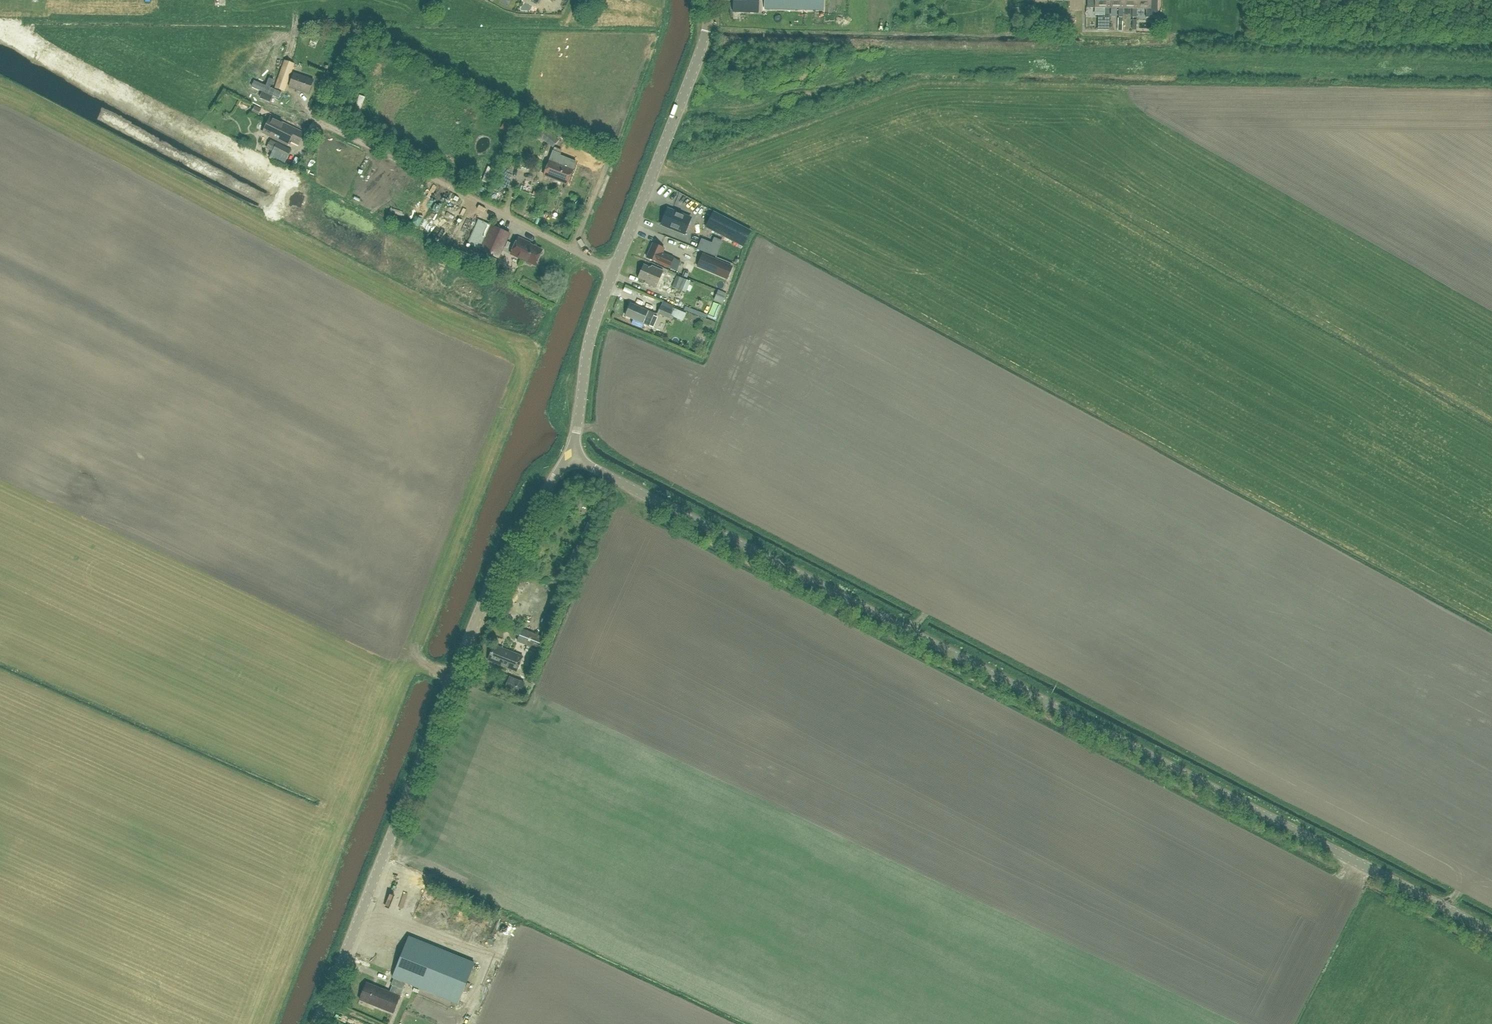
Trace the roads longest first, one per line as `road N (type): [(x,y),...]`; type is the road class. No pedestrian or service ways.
road 1 (unclassified): [(1491,934),(570,457)]
road 2 (tertiary): [(317,1023),(496,569),(570,457)]
road 3 (tertiary): [(570,457),(598,312),(703,46),(710,0)]

